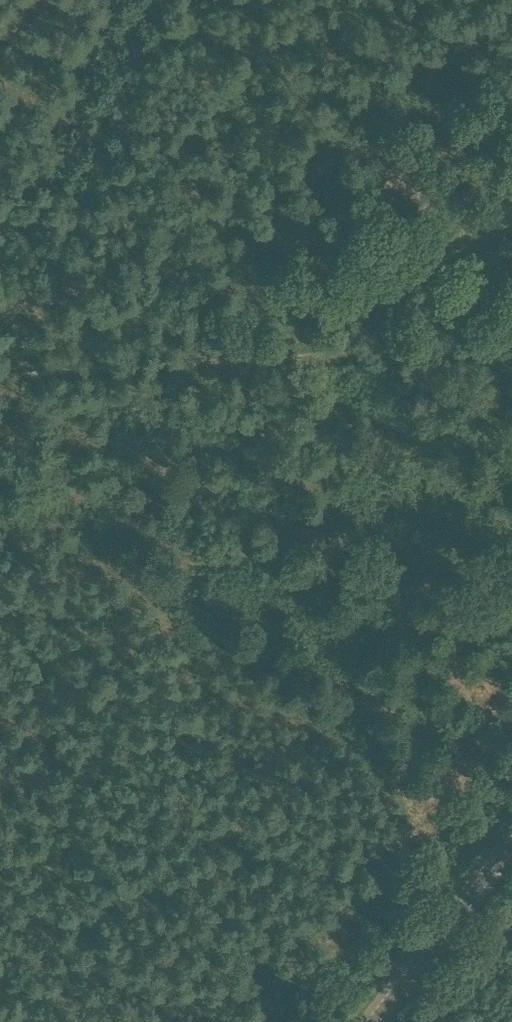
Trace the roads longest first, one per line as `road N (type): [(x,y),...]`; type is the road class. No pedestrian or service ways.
road 1 (track): [(16,374),(511,350)]
road 2 (track): [(16,374),(148,0)]
road 3 (secondary): [(372,1021),(511,843)]

